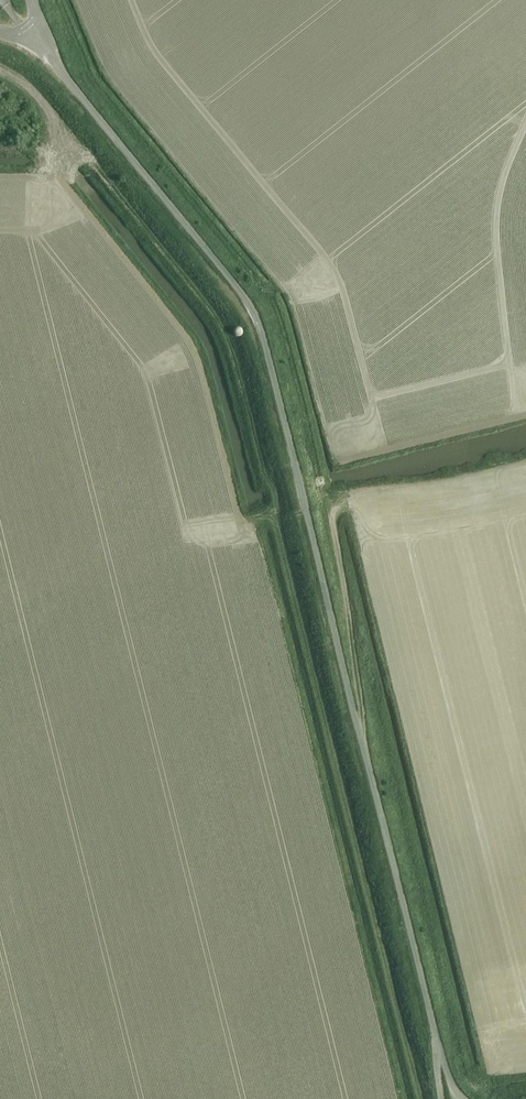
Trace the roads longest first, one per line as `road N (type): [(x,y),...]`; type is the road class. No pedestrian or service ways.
road 1 (track): [(0,66),(24,78),(77,134),(225,331),(348,780),(422,1098)]
road 2 (unclassified): [(440,1054),(251,307),(28,35)]
road 3 (track): [(366,755),(332,525),(344,503),(362,502)]

